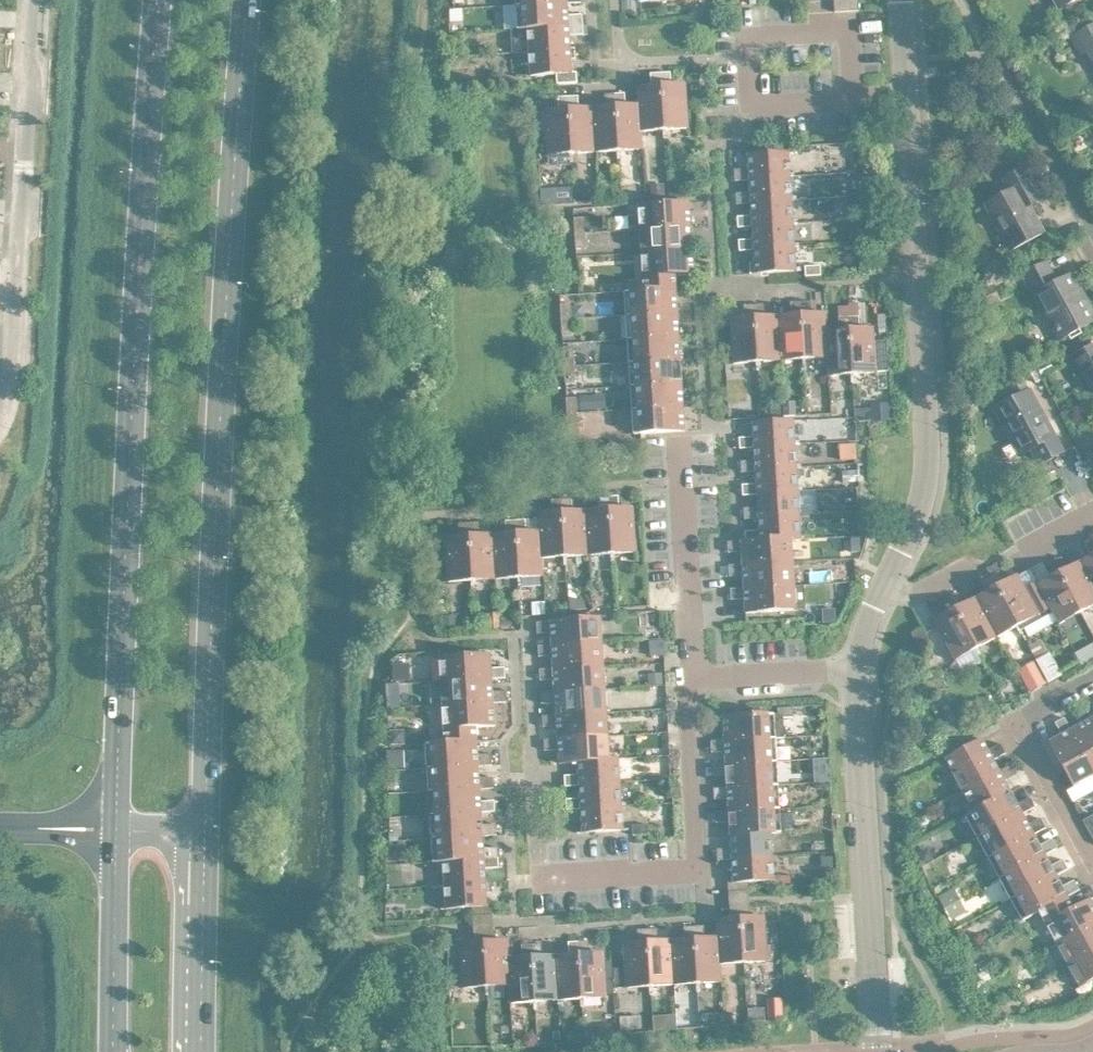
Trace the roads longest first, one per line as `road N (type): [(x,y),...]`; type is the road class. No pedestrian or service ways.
road 1 (secondary): [(202,828),(257,0)]
road 2 (secondary): [(156,0),(132,388),(124,828)]
road 3 (tertiary): [(915,93),(931,415),(920,517),(893,586)]
road 4 (residential): [(530,750),(542,876),(677,868),(698,851),(691,690),(698,667)]
road 5 (residential): [(0,416),(11,398),(36,0)]
road 6 (tertiary): [(861,658),(882,1051)]
road 7 (residential): [(853,96),(756,100),(752,28),(822,26)]
road 8 (residential): [(1092,850),(1019,713),(1092,675)]
road 9 (residential): [(698,667),(683,433)]
road 10 (secondary): [(124,828),(119,1051)]
road 11 (secondary): [(199,1051),(202,828)]
road 12 (residential): [(1092,509),(990,563),(893,586)]
road 13 (residential): [(698,667),(861,658)]
road 14 (tertiary): [(124,828),(0,825)]

